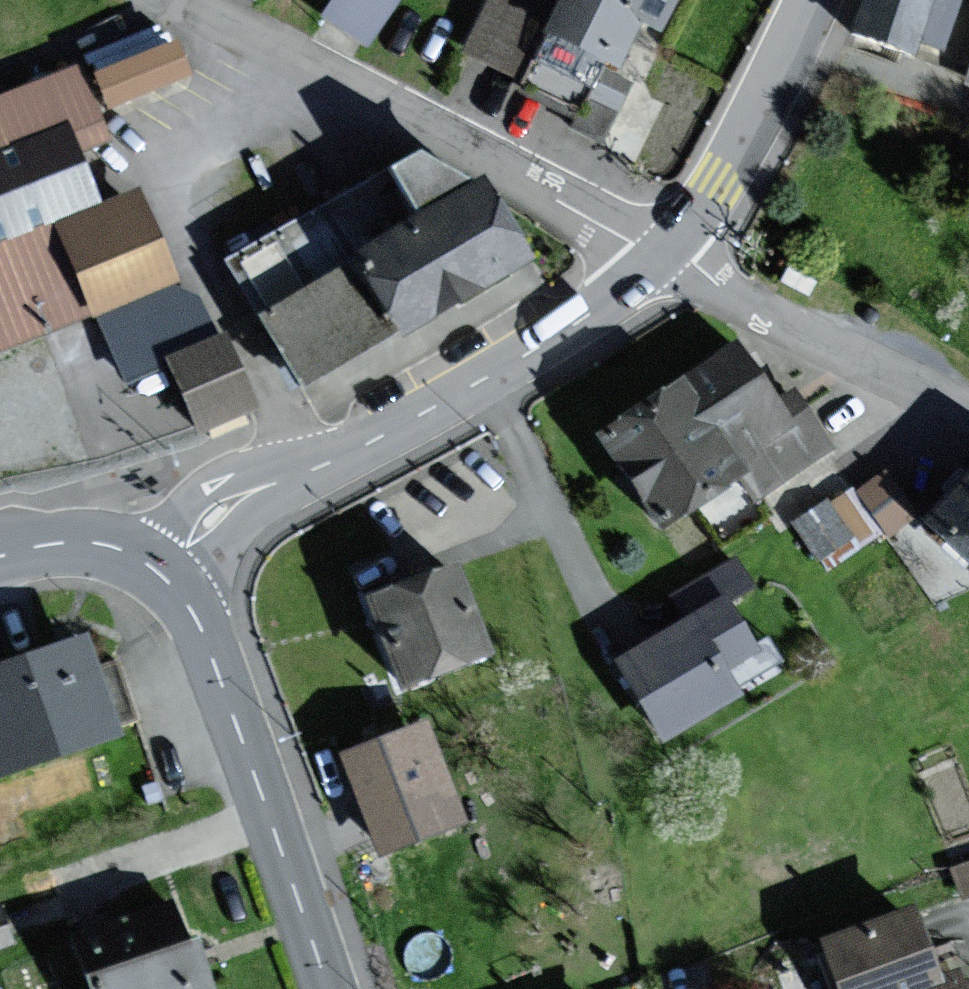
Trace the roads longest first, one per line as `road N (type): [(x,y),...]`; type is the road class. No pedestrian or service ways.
road 1 (residential): [(157,573),(237,499),(467,392),(657,262)]
road 2 (residential): [(178,0),(514,175),(657,262)]
road 3 (tertiary): [(157,573),(197,620),(328,988)]
road 4 (residential): [(676,244),(730,290),(968,414)]
road 5 (residential): [(676,244),(726,182),(806,0)]
road 6 (tertiary): [(0,561),(97,554),(157,573)]

